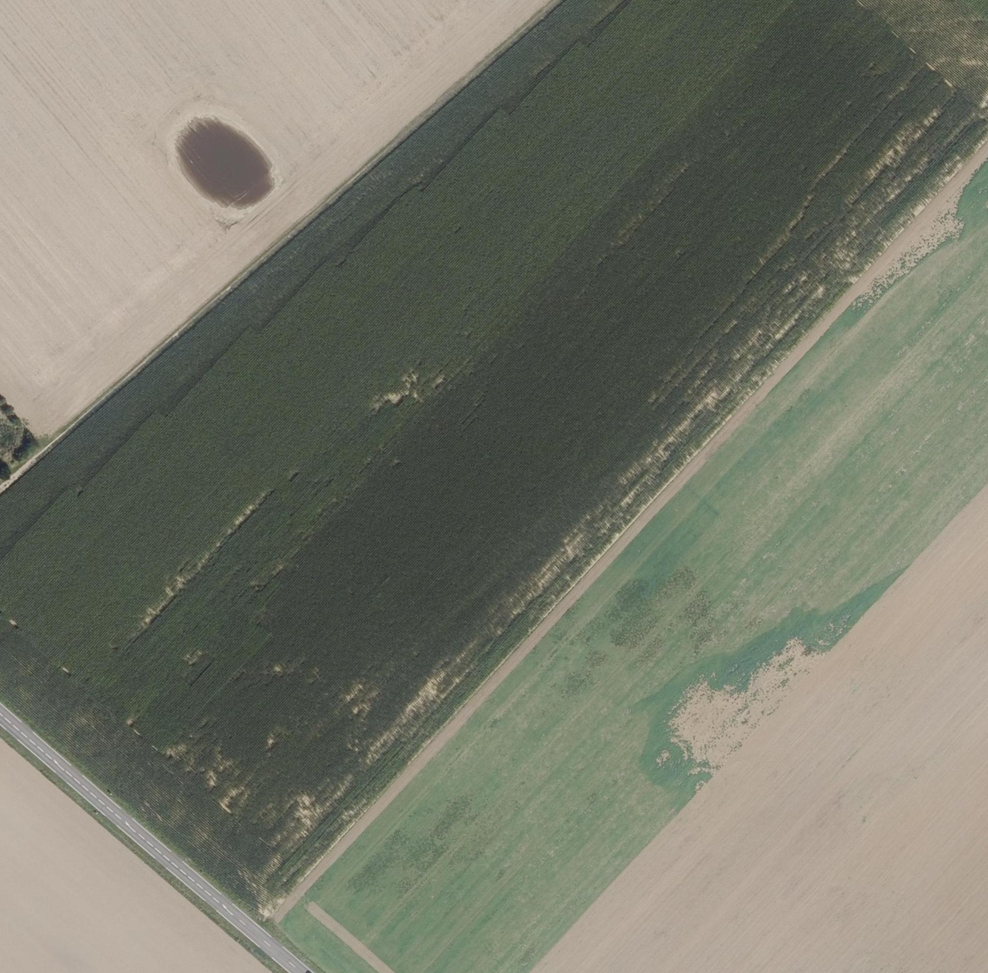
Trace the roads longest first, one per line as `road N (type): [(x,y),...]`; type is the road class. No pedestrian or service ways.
road 1 (track): [(0,493),(562,0)]
road 2 (secondary): [(300,972),(0,715)]

